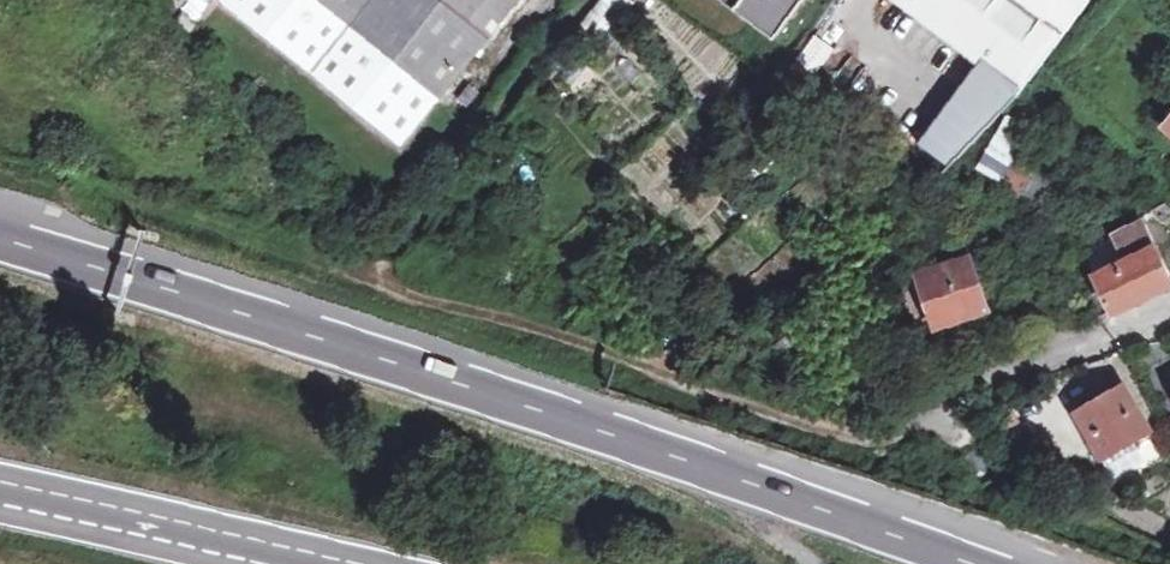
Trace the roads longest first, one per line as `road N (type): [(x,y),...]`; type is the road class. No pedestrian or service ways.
road 1 (trunk): [(1016,563),(723,447),(0,232)]
road 2 (track): [(933,416),(879,440),(837,435),(573,337),(342,272),(312,253),(299,202),(162,158),(133,135),(103,93),(102,76),(143,33)]
road 3 (track): [(586,0),(384,258),(393,291)]
road 4 (trunk): [(0,494),(331,563)]
road 5 (residential): [(1169,311),(987,374),(941,399),(933,416),(957,441)]

